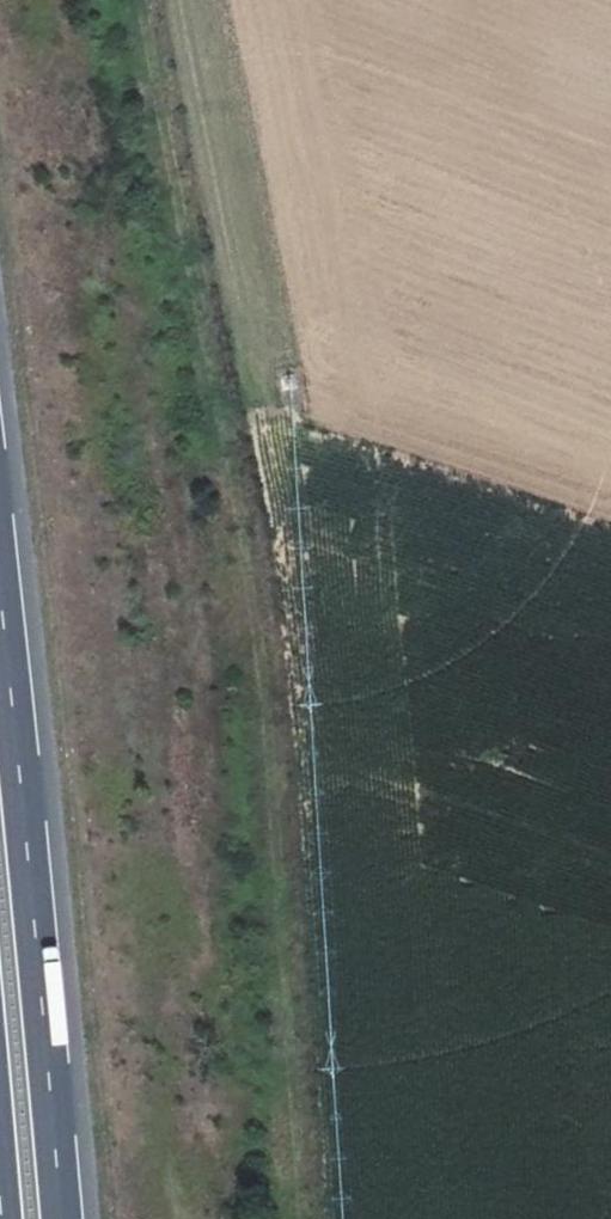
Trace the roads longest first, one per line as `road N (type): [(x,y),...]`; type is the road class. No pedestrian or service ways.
road 1 (motorway): [(62,1218),(0,588)]

